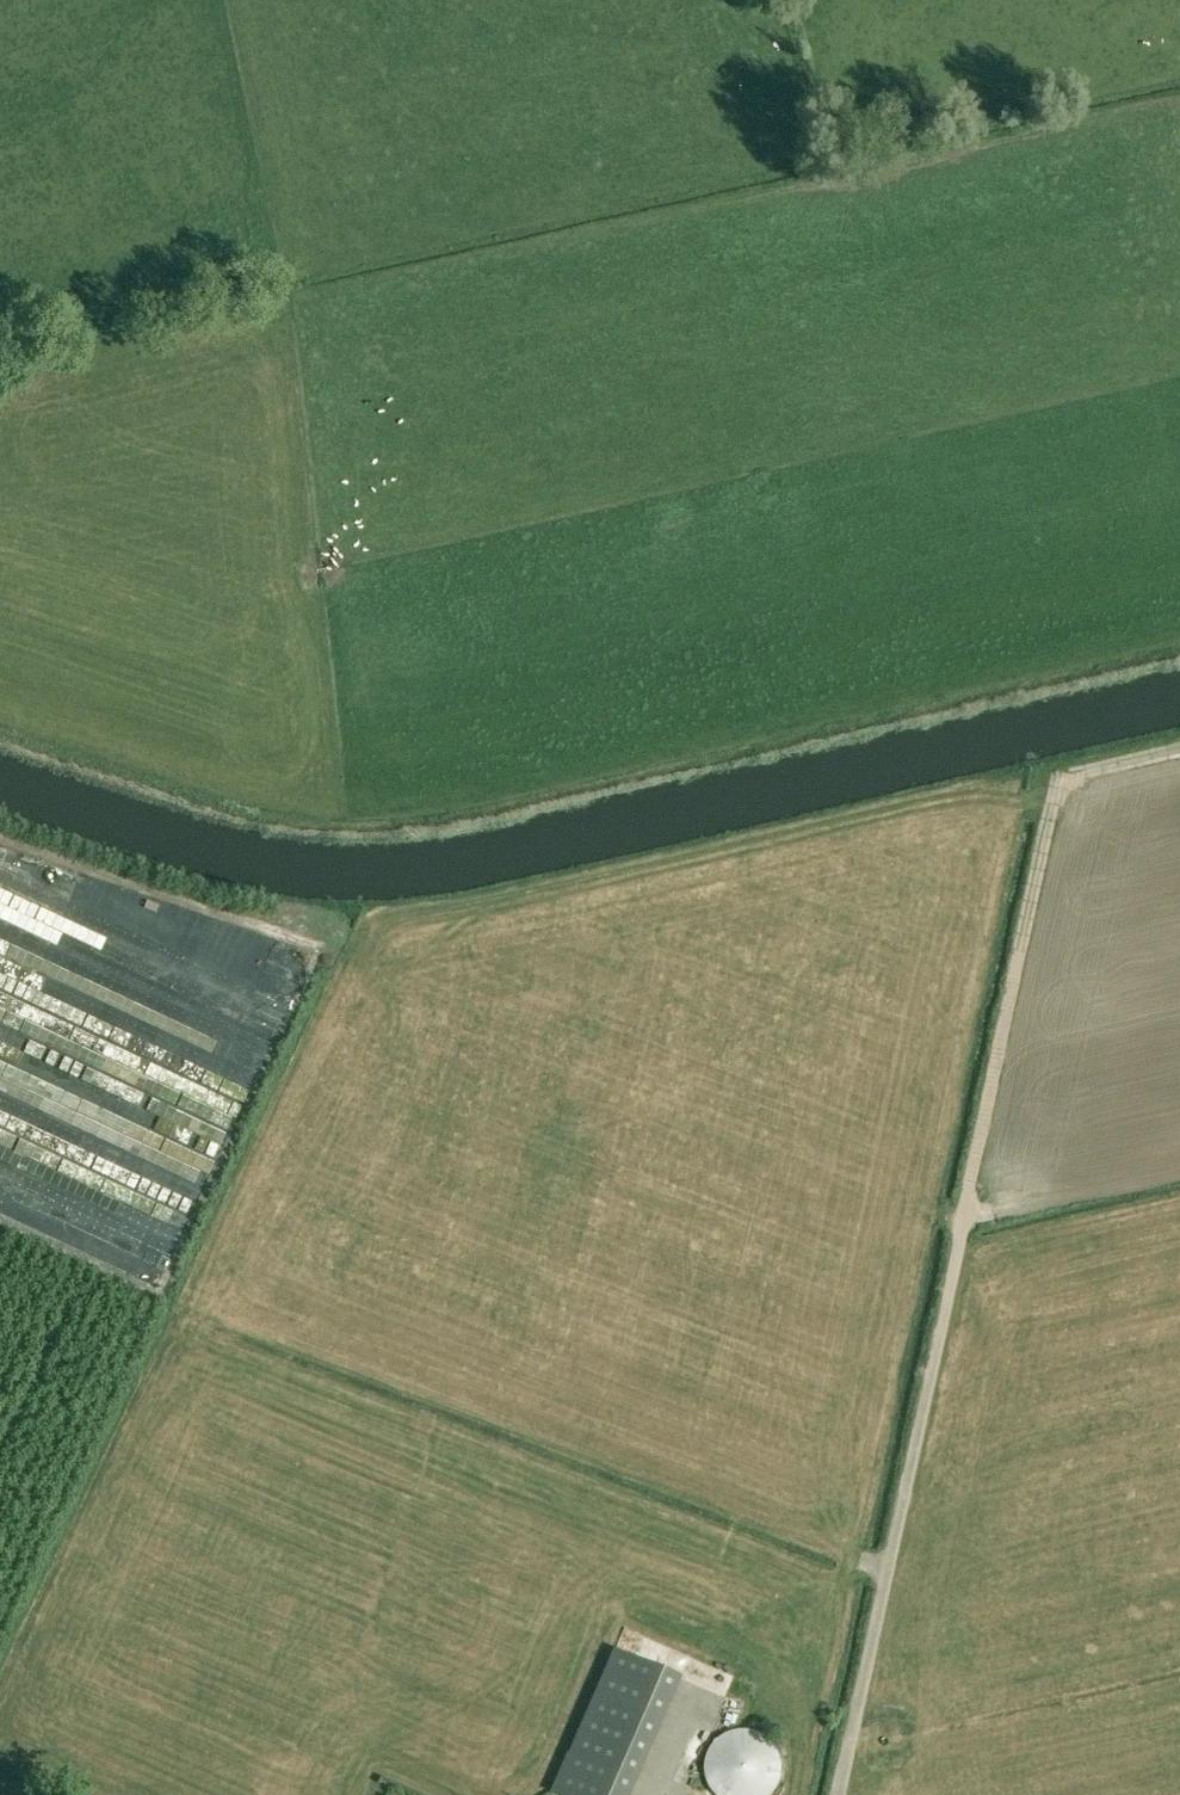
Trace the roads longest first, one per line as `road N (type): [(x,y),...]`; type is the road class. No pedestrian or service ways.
road 1 (track): [(846,1762),(1052,802),(1087,772),(1179,751)]

